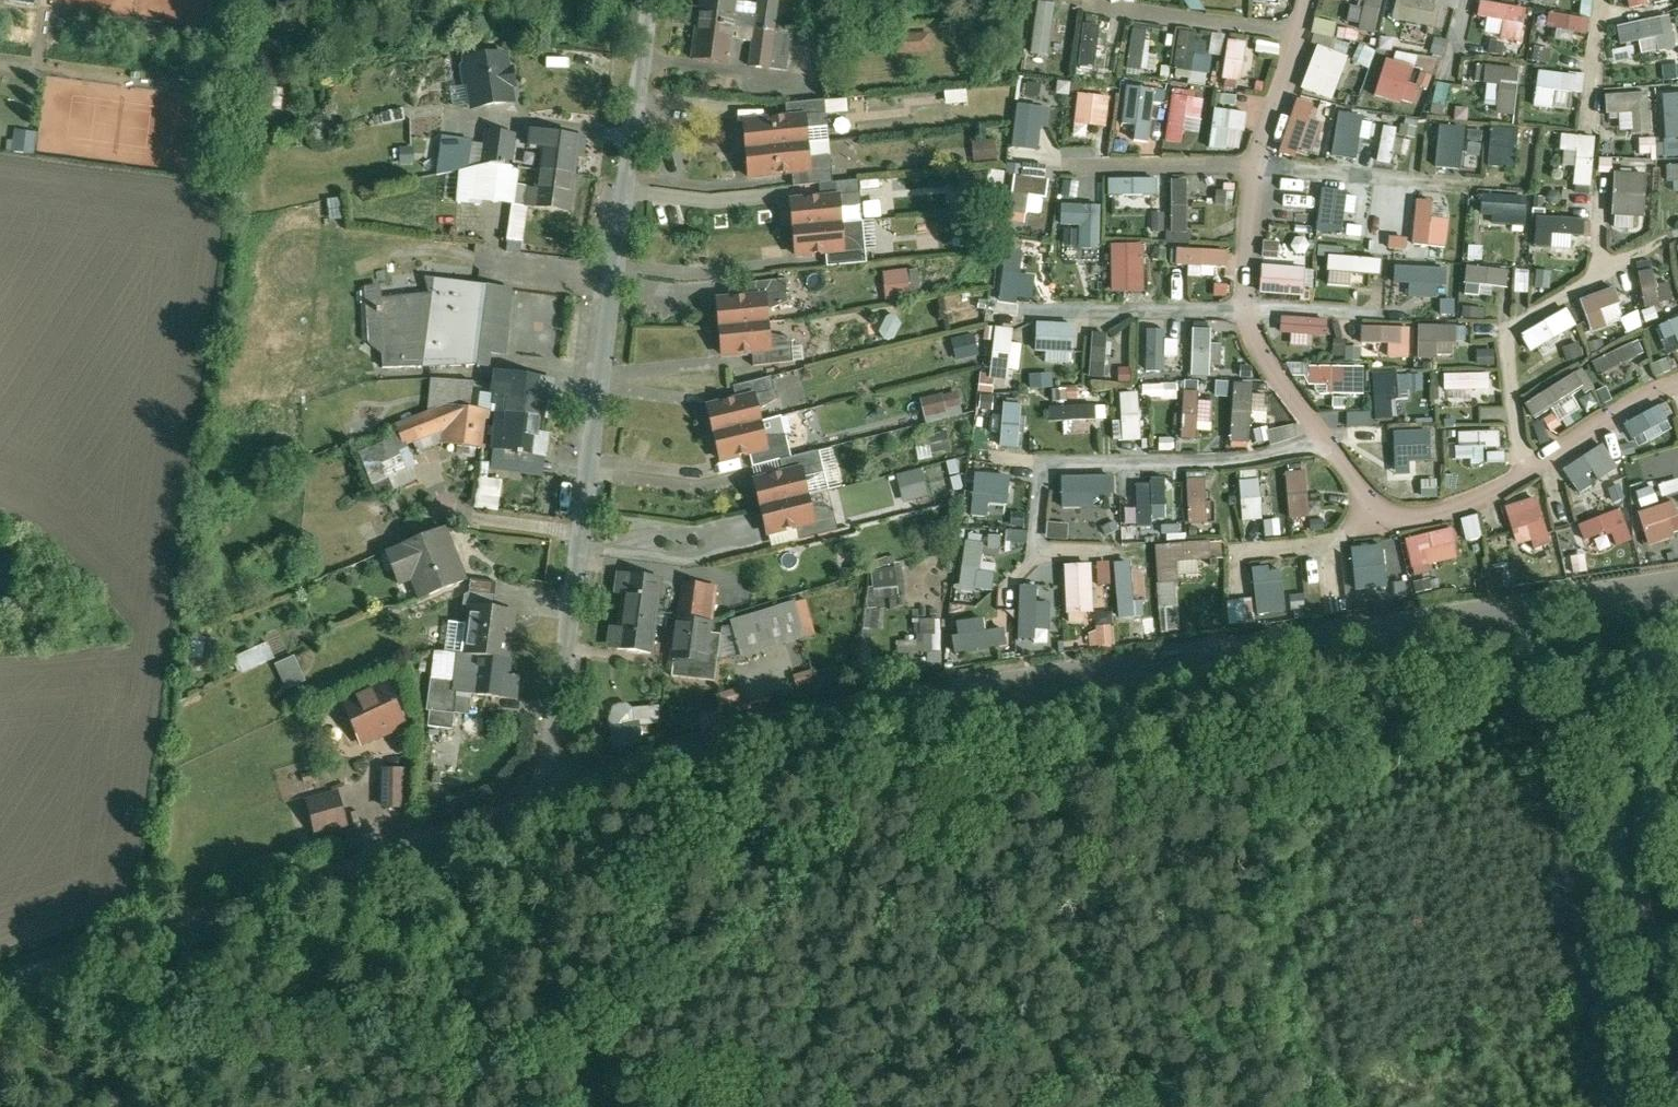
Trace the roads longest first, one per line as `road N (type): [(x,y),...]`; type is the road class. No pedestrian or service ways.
road 1 (unclassified): [(1677,588),(886,702),(550,797)]
road 2 (residential): [(550,797),(646,0)]
road 3 (unclassified): [(550,797),(355,877),(0,996)]
road 4 (residential): [(1048,467),(1284,459),(1337,438)]
road 5 (residential): [(1600,277),(1511,332),(1527,470)]
road 6 (residential): [(1469,187),(1268,169)]
road 7 (residential): [(1051,313),(1251,310)]
road 8 (residential): [(1073,165),(1268,169)]
road 9 (residential): [(1302,35),(1117,11)]
road 10 (residential): [(1250,554),(1346,542),(1396,508)]
road 11 (residential): [(1251,310),(1289,382),(1337,438)]
road 12 (residential): [(1553,454),(1677,383)]
road 13 (residential): [(1268,169),(1252,237),(1251,310)]
road 14 (residential): [(1396,508),(1440,510),(1527,470)]
road 15 (residential): [(1302,35),(1268,169)]
road 16 (residential): [(1251,310),(1375,312)]

